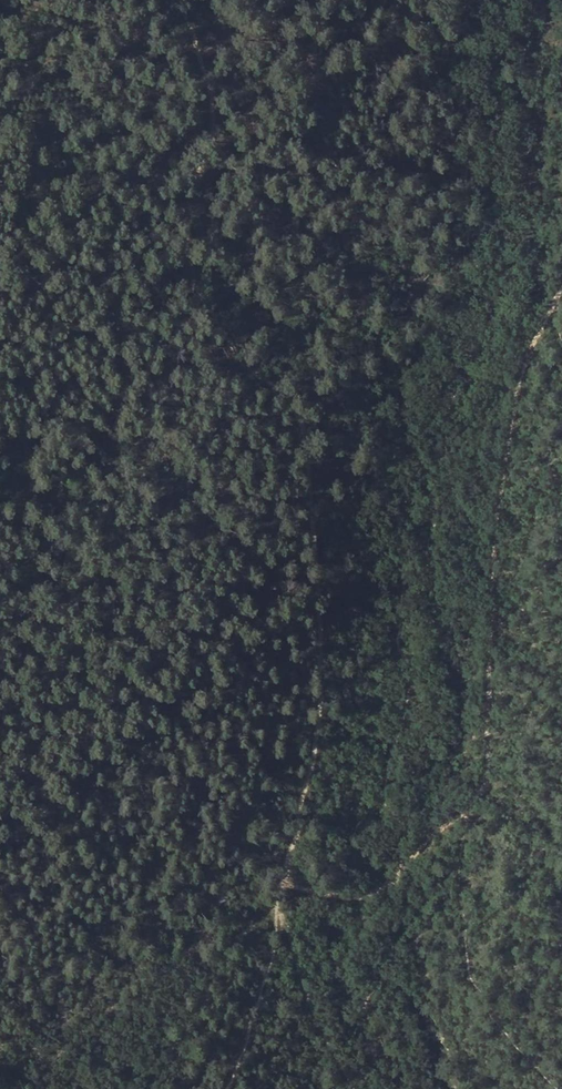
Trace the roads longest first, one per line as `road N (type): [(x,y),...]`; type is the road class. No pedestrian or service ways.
road 1 (track): [(186,0),(208,101),(202,159),(186,198),(188,263),(201,323),(228,364),(280,391),(304,440),(315,726),(286,881)]
road 2 (track): [(561,288),(528,351),(494,494),(485,783),(459,825)]
road 3 (track): [(286,881),(280,891),(306,974),(359,1088)]
road 4 (track): [(459,825),(359,900),(286,881)]

